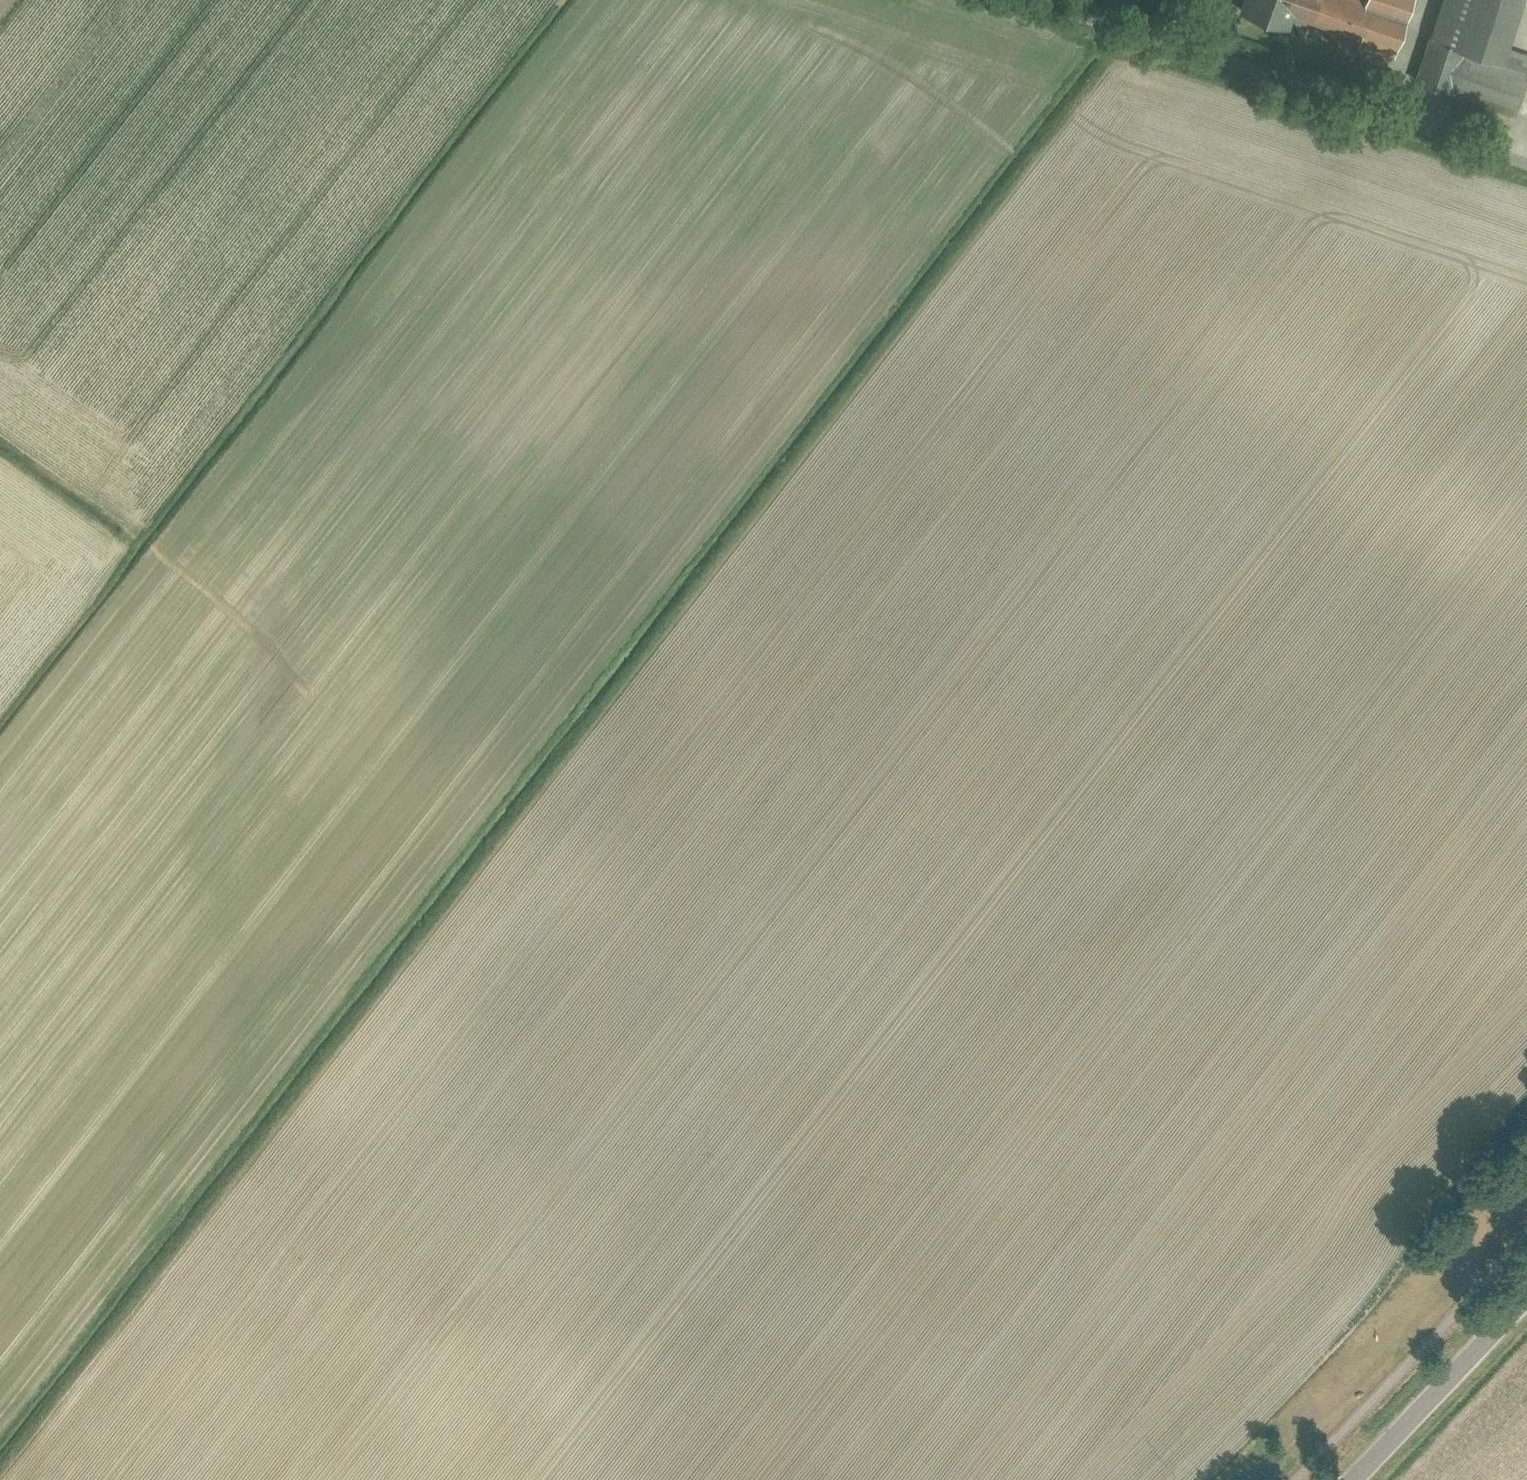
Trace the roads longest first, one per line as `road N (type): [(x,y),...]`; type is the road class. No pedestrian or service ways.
road 1 (unclassified): [(1031,0),(1526,165)]
road 2 (secondary): [(1356,1479),(1526,1300)]

